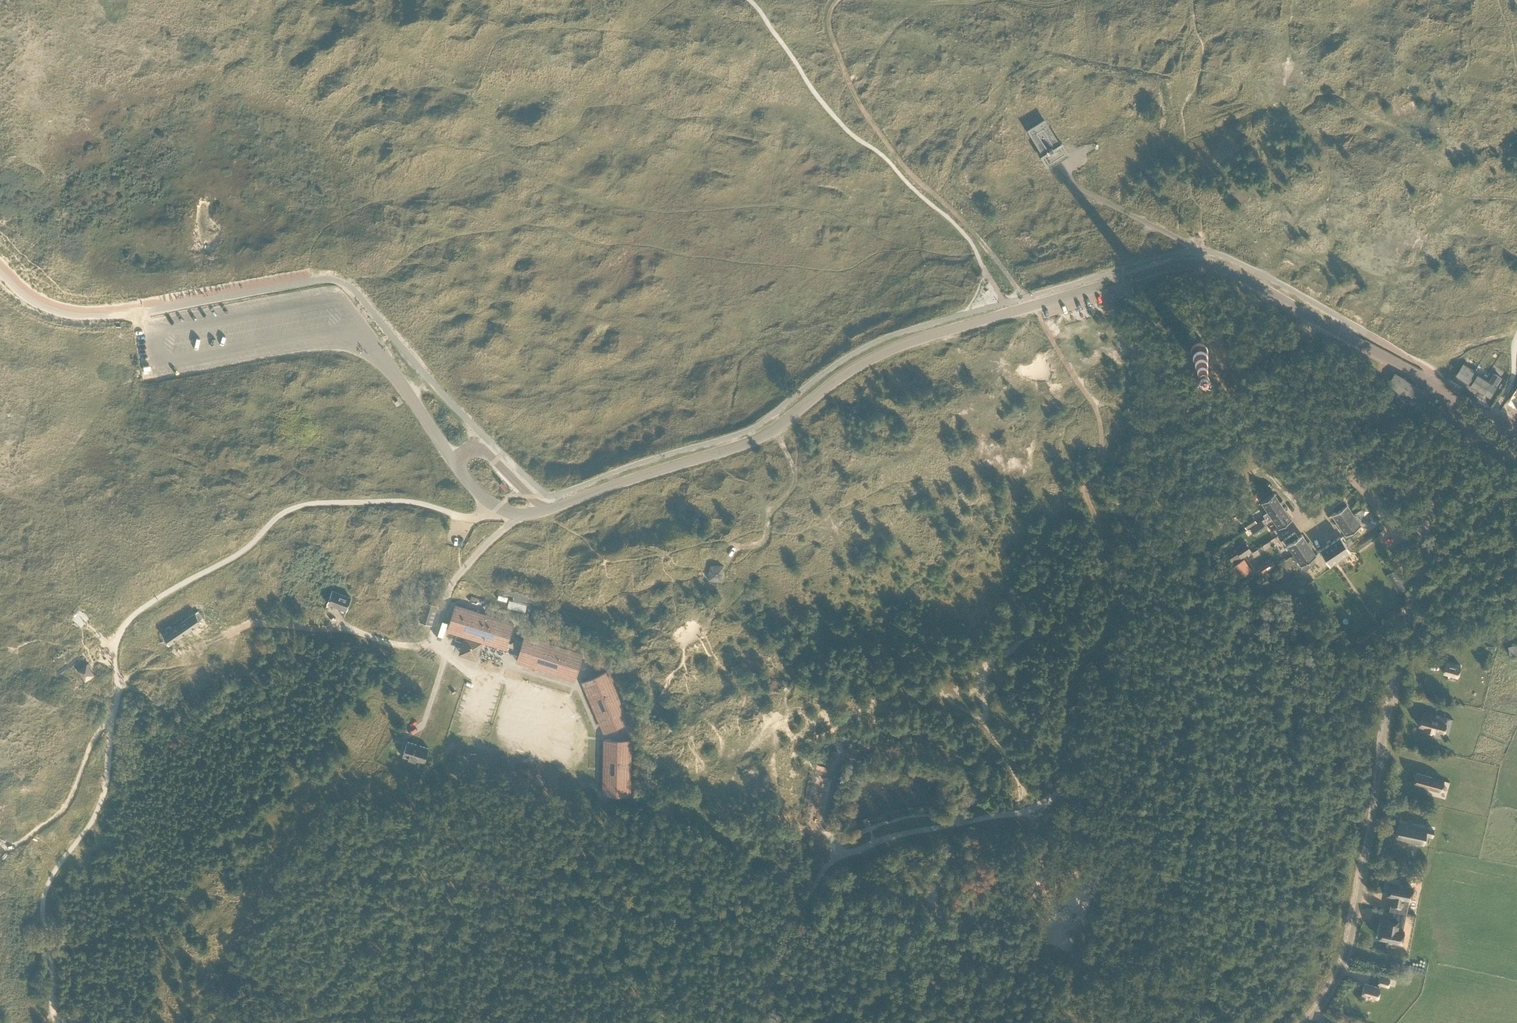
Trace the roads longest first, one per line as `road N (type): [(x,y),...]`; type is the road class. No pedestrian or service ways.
road 1 (tertiary): [(1480,427),(1427,380),(1242,278),(1189,266),(892,349),(840,377),(773,430),(518,514)]
road 2 (unclassified): [(1302,1022),(1337,979),(1352,942),(1432,505),(1480,427)]
road 3 (unclassified): [(514,686),(458,663),(442,647),(439,628),(457,582),(518,514)]
road 4 (unclassified): [(139,311),(50,306),(0,267)]

